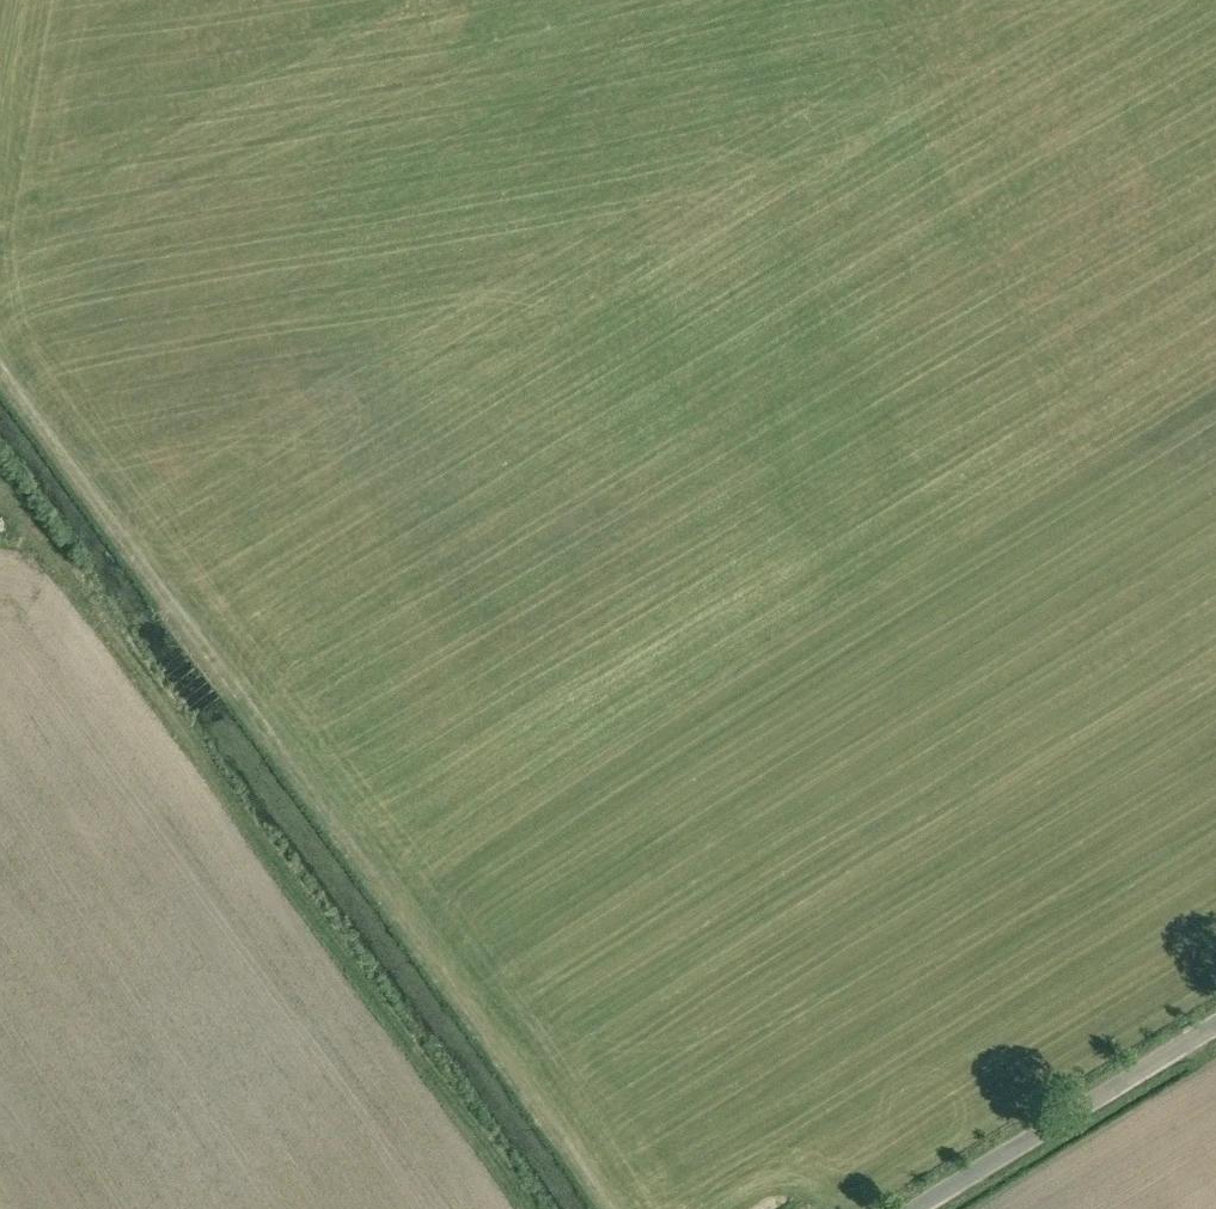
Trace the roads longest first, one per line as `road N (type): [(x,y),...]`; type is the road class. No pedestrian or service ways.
road 1 (track): [(539,1208),(163,670),(0,483)]
road 2 (unclassified): [(920,1208),(1215,1027)]

